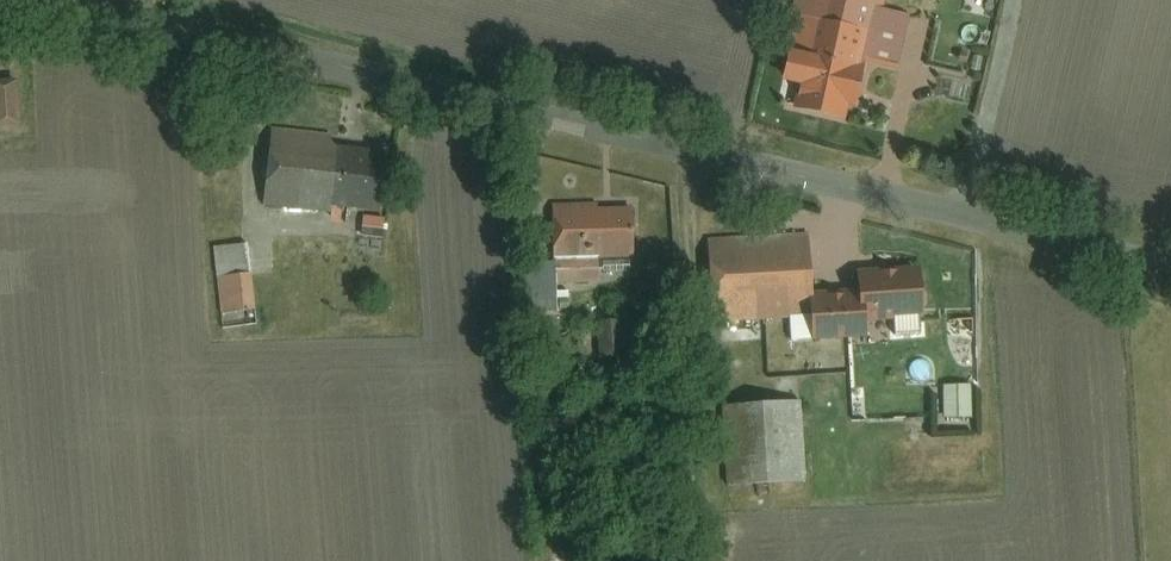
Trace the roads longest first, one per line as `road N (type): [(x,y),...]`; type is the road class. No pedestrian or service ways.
road 1 (unclassified): [(76,0),(1170,262)]

